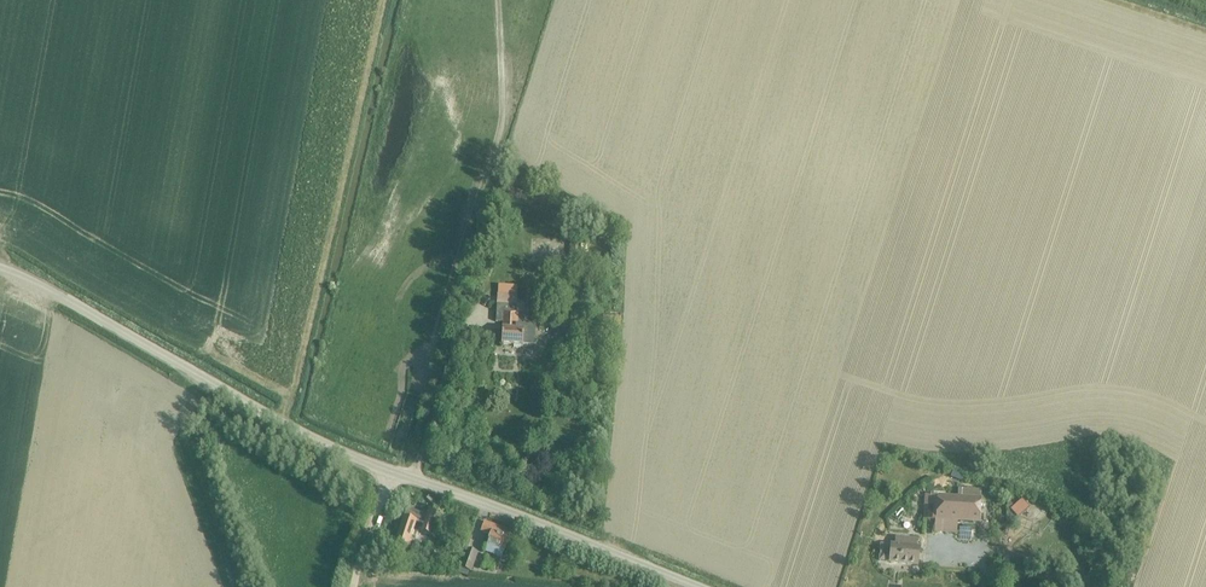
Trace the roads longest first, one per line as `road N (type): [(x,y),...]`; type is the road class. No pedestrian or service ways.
road 1 (unclassified): [(699,586),(334,450),(0,268)]
road 2 (track): [(499,0),(501,130),(423,389),(433,412),(414,480)]

